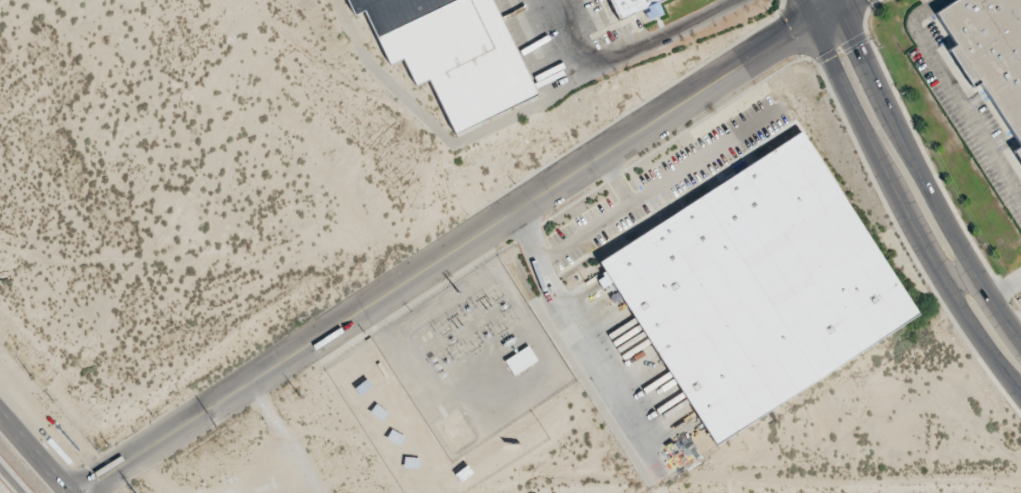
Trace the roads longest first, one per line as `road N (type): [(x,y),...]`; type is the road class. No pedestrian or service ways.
road 1 (tertiary): [(73,492),(842,0)]
road 2 (secondary): [(805,0),(906,208),(1020,387)]
road 3 (secondary): [(1020,342),(935,205),(838,0)]

